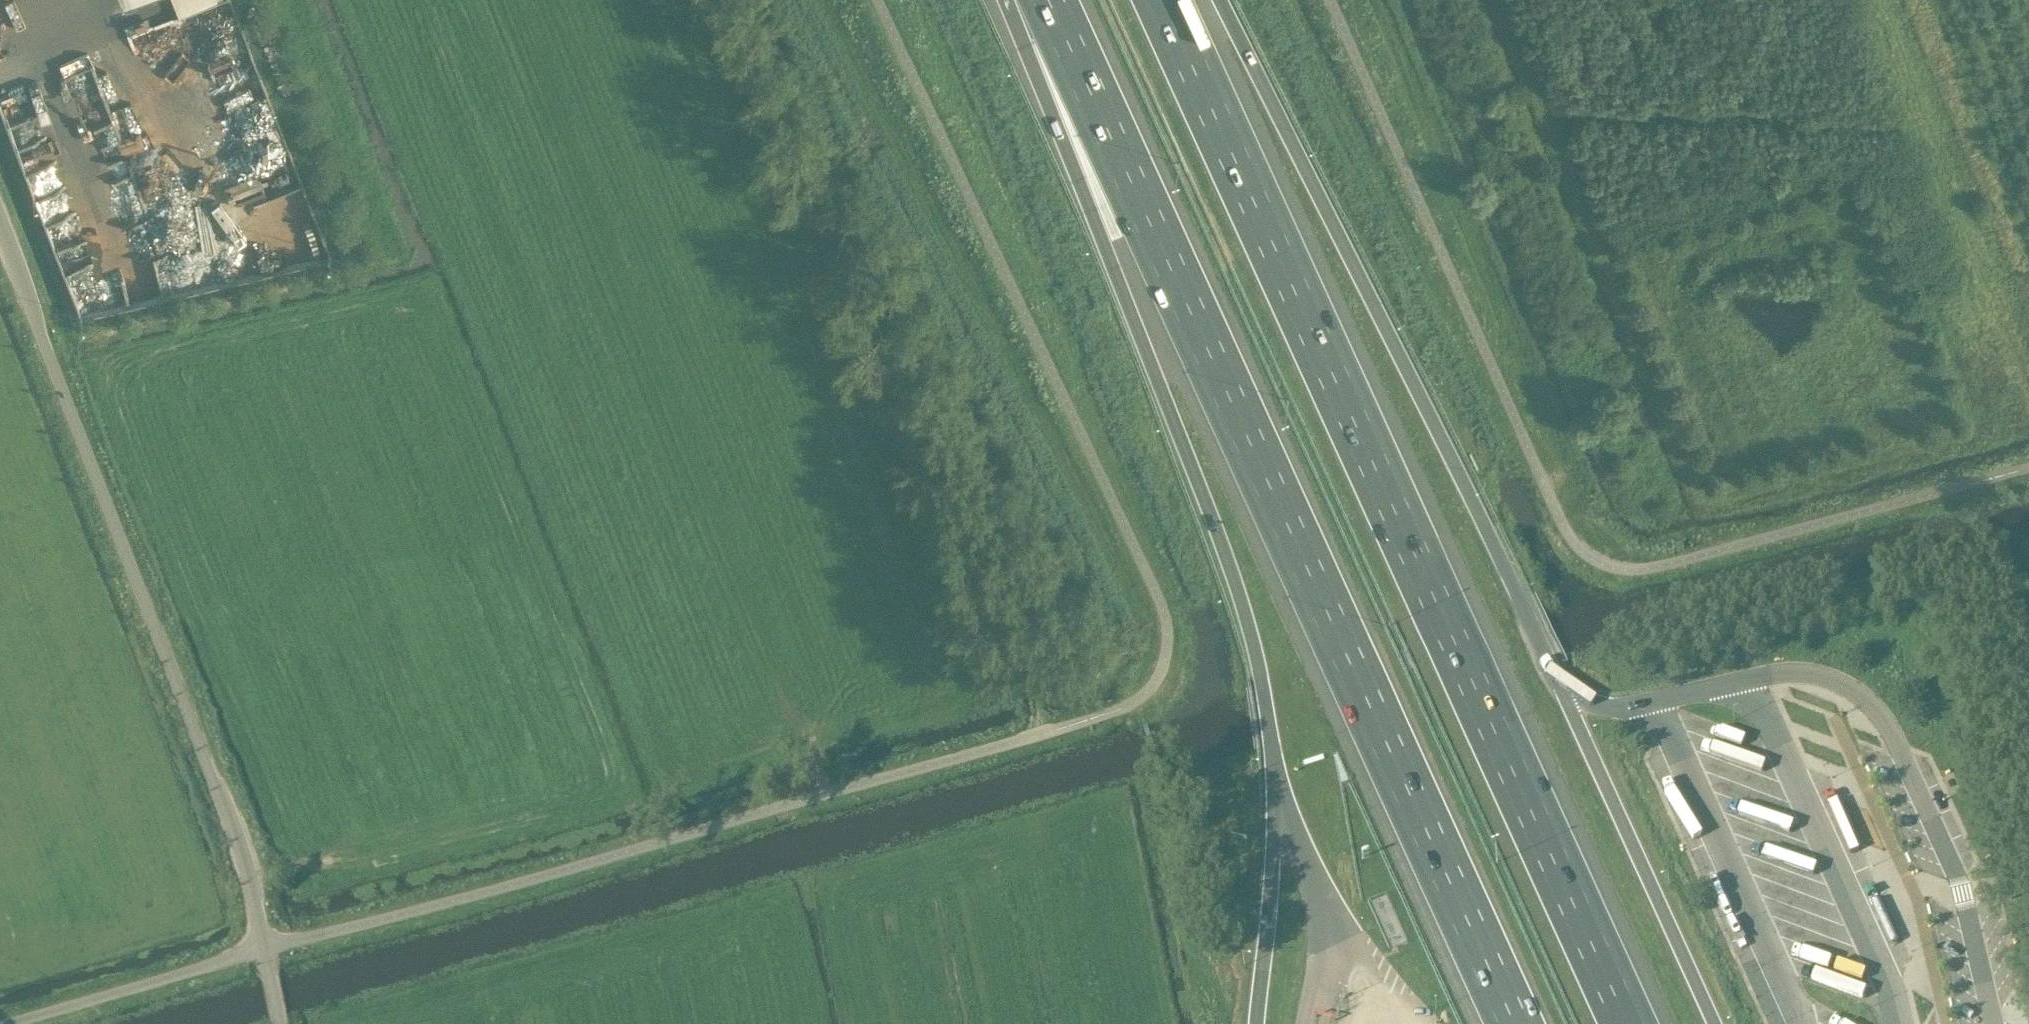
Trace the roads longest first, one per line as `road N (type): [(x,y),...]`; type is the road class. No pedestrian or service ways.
road 1 (motorway): [(1634,1023),(1166,0)]
road 2 (motorway): [(1046,0),(1508,1023)]
road 3 (unclassified): [(1040,737),(263,949)]
road 4 (motorway): [(1038,0),(1075,170),(1217,531),(1261,666),(1274,747)]
road 5 (unclassified): [(263,949),(237,831),(0,221)]
road 6 (motorway): [(1560,682),(1221,0)]
road 7 (unclassified): [(0,1023),(263,949)]
road 8 (track): [(1139,702),(1190,869)]

